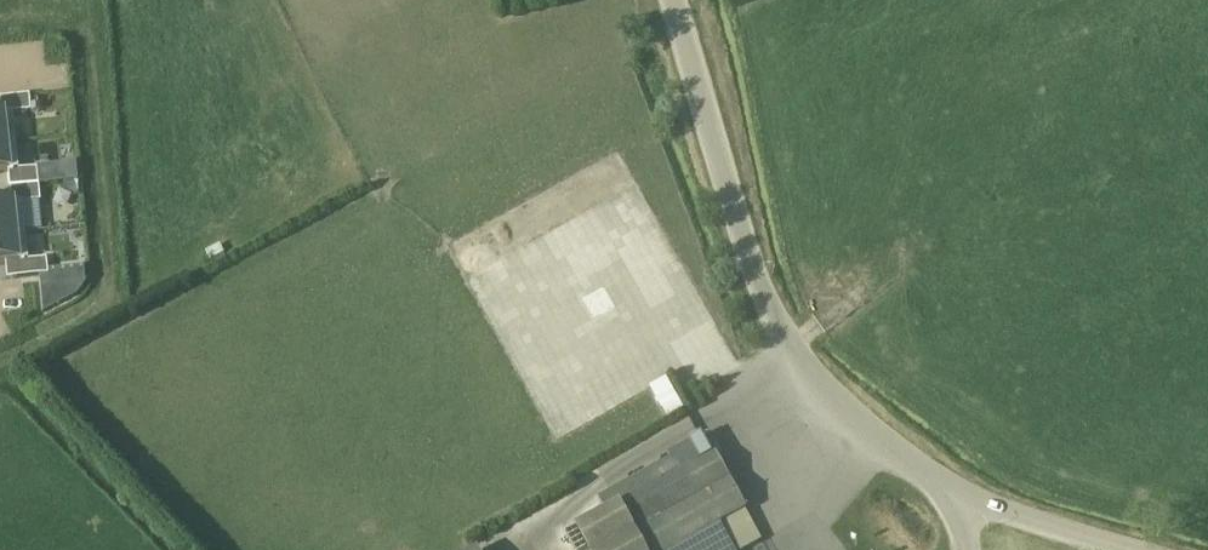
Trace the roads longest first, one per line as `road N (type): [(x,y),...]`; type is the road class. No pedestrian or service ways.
road 1 (unclassified): [(954,492),(862,426),(814,377),(770,308),(744,252),(675,0)]
road 2 (unclassified): [(1142,549),(954,492)]

